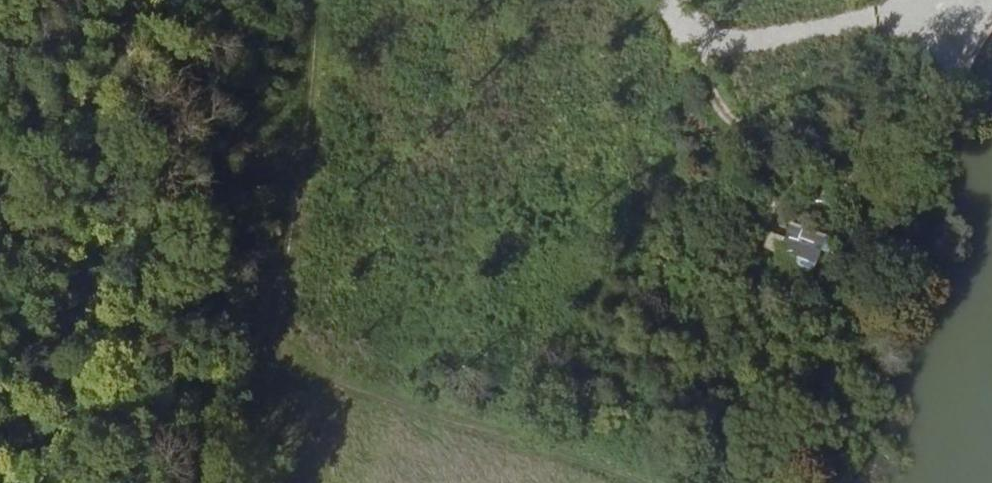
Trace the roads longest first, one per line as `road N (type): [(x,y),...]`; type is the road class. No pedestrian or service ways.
road 1 (track): [(316,0),(307,133),(244,482)]
road 2 (track): [(271,357),(655,482)]

